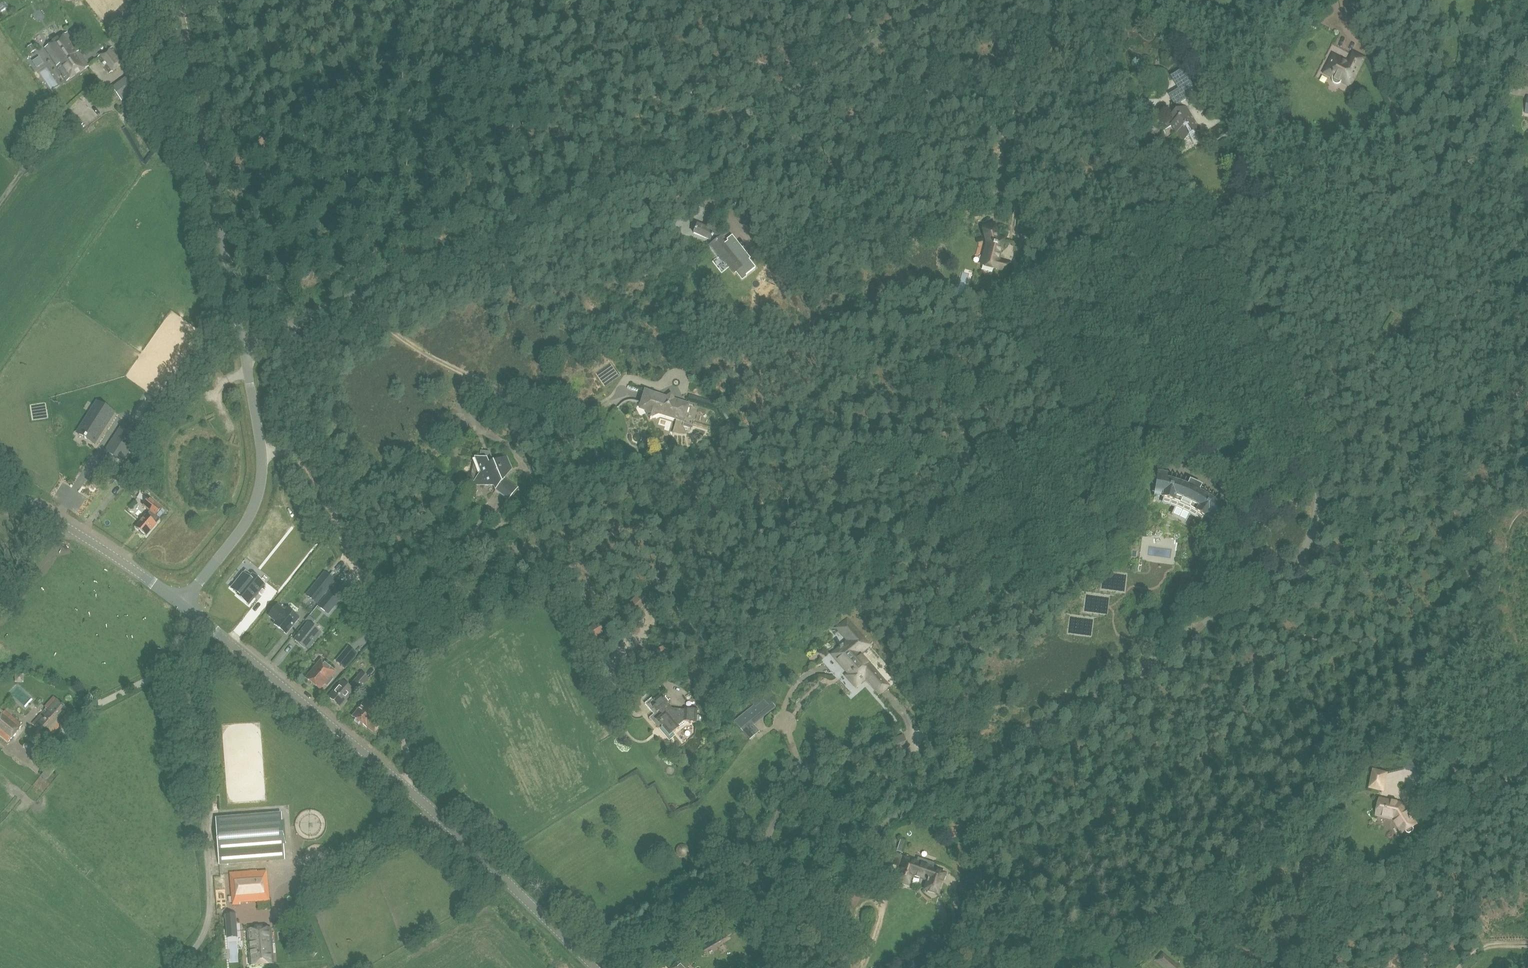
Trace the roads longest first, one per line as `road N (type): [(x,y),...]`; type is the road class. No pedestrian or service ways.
road 1 (unclassified): [(244,352),(760,109),(941,0)]
road 2 (tertiary): [(593,967),(436,814),(182,606)]
road 3 (track): [(411,793),(408,755),(342,539),(305,468),(263,453)]
road 4 (unclassified): [(244,352),(175,0)]
road 5 (track): [(174,967),(199,941),(211,896),(187,658)]
road 6 (unclassified): [(182,606),(246,523),(261,485),(263,453),(244,352)]
road 7 (tertiary): [(182,606),(0,486)]

